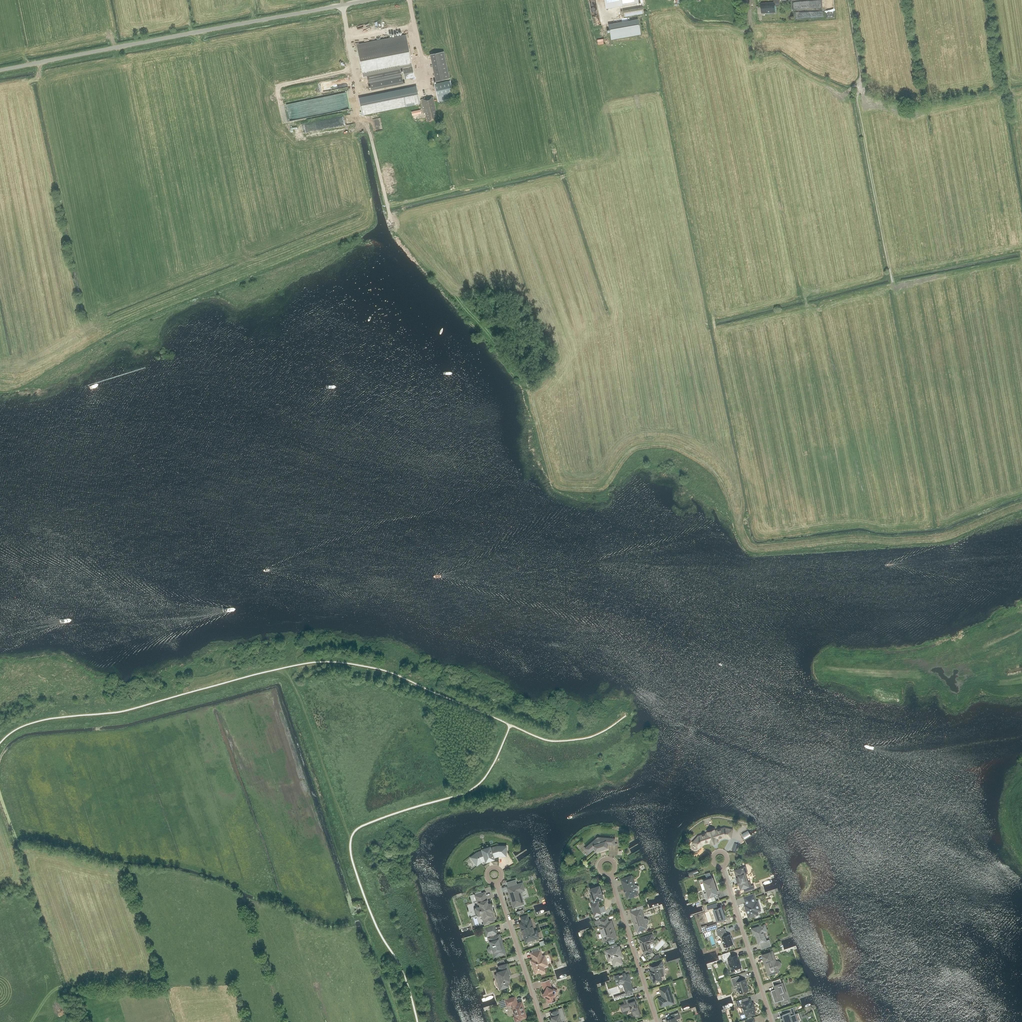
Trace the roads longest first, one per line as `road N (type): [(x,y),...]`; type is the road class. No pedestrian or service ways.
road 1 (unclassified): [(0,70),(371,0)]
road 2 (unclassified): [(772,1021),(722,866)]
road 3 (unclassified): [(657,1021),(610,875)]
road 4 (unclassified): [(496,884),(541,1021)]

